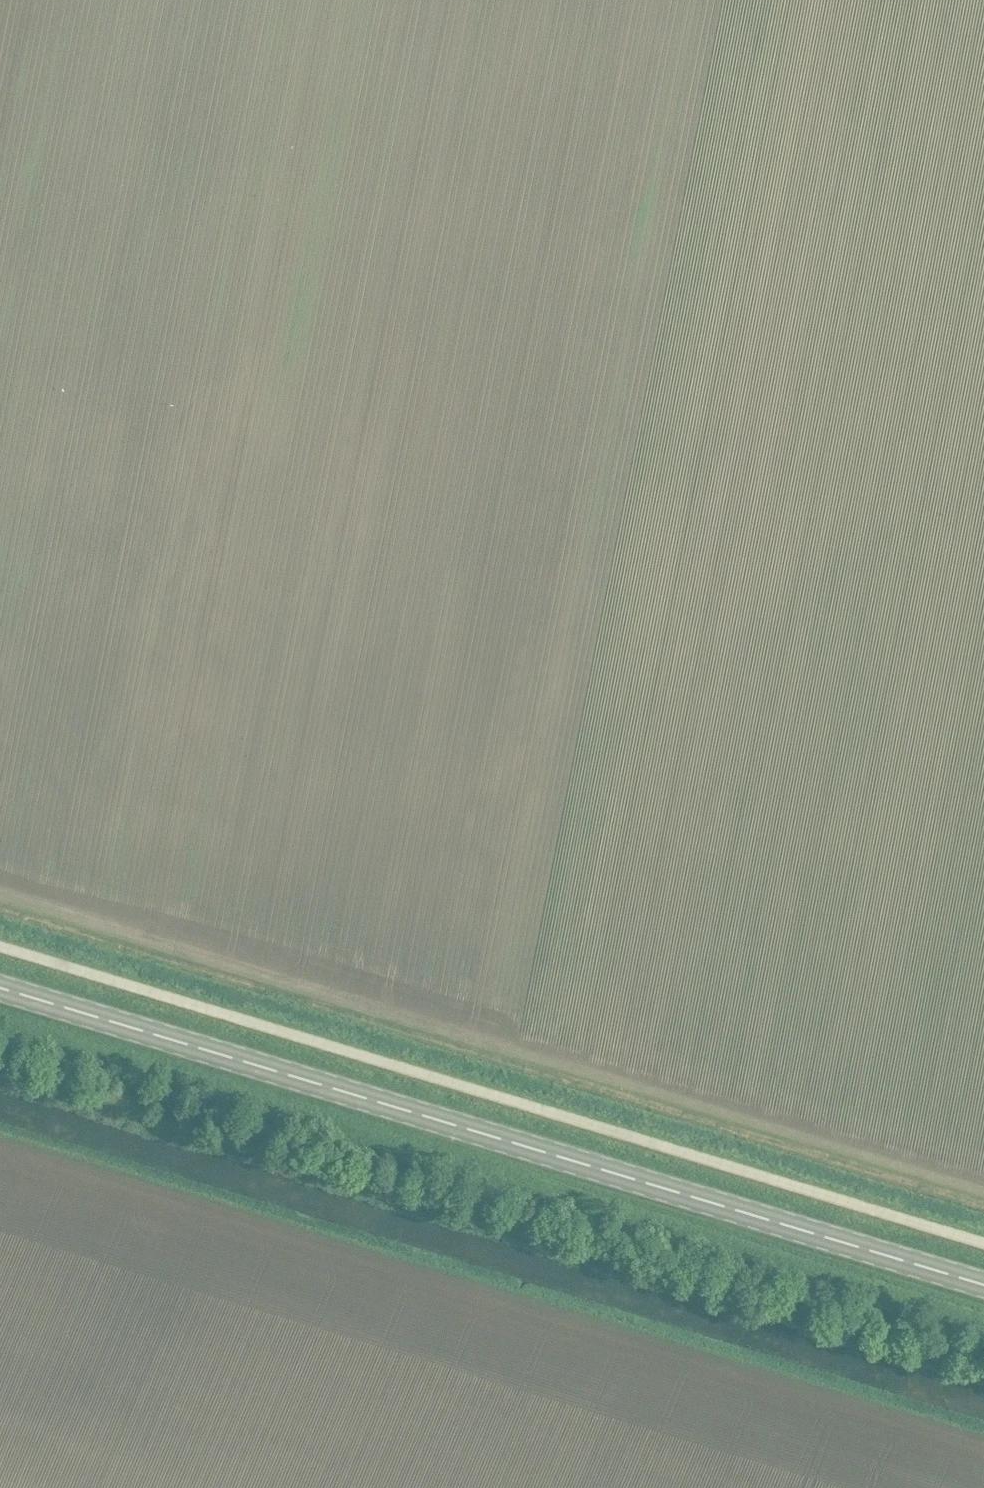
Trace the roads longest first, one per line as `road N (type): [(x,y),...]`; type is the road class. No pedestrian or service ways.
road 1 (primary): [(983,1285),(0,989)]

